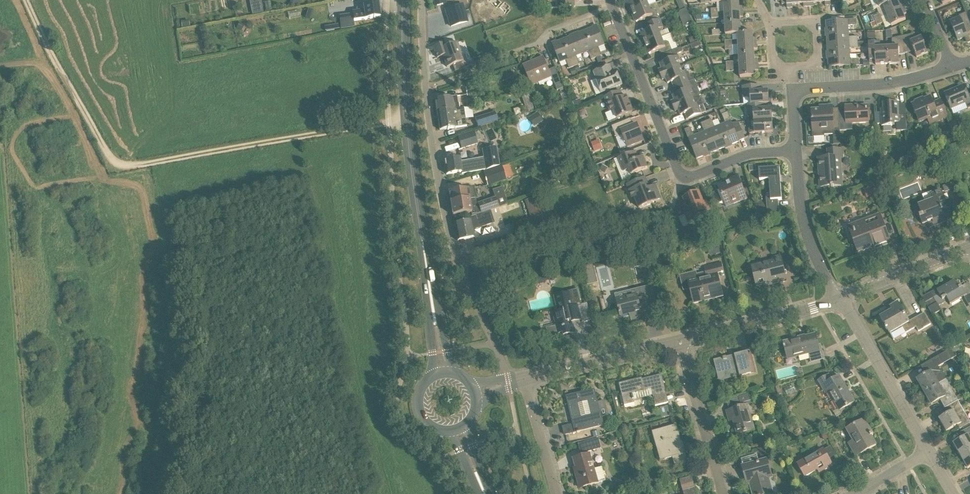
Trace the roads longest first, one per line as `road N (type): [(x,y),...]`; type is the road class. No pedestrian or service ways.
road 1 (track): [(407,121),(131,167),(113,161),(55,54)]
road 2 (residential): [(509,383),(443,207),(423,68),(423,0)]
road 3 (primary): [(442,373),(407,121),(404,0)]
road 4 (residential): [(612,0),(678,171),(699,174),(747,155),(796,153)]
road 5 (residential): [(931,453),(841,296)]
road 6 (residential): [(679,341),(841,296)]
road 7 (residential): [(792,89),(905,81),(955,66)]
road 8 (residential): [(523,379),(679,341)]
road 9 (residential): [(722,493),(679,341)]
road 10 (residential): [(841,296),(819,270),(796,153)]
road 11 (residential): [(841,296),(969,247)]

